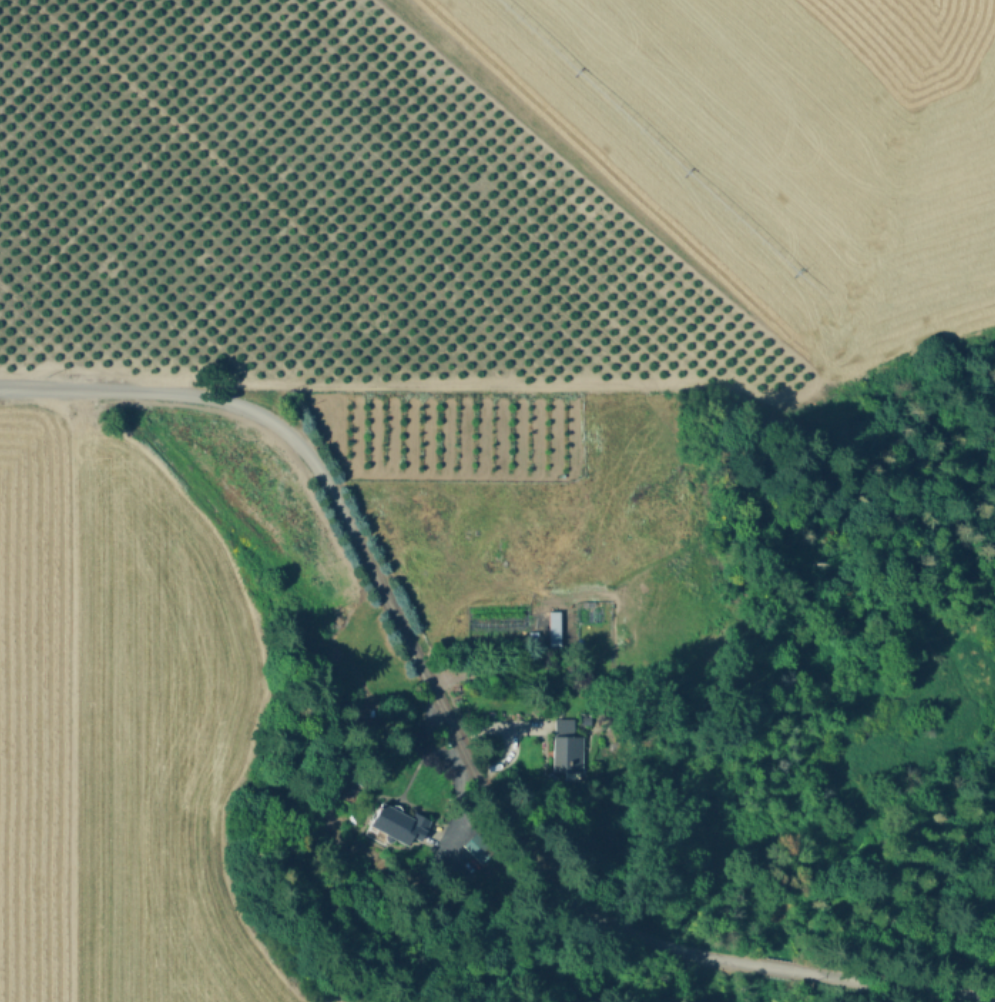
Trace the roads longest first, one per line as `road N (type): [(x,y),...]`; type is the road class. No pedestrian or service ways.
road 1 (residential): [(734,962),(618,929),(560,883),(524,841),(466,754),(324,480),(278,425),(207,396),(0,387)]
road 2 (residential): [(994,994),(822,976)]

